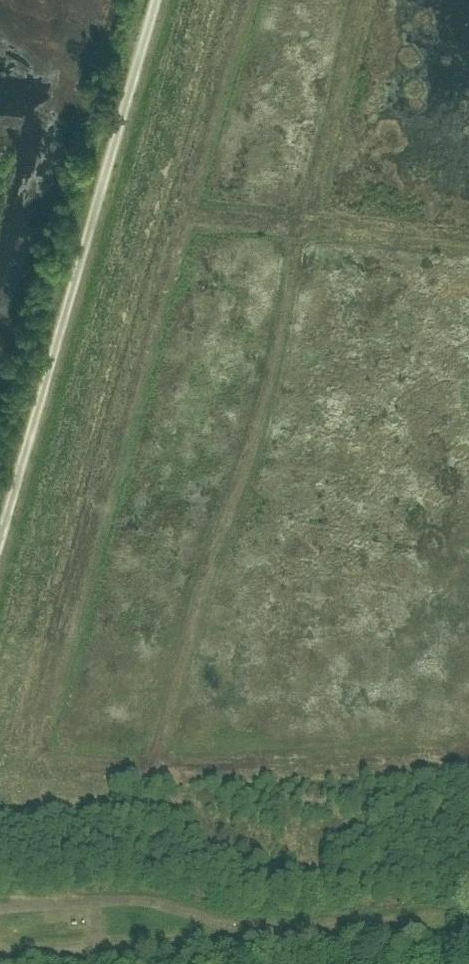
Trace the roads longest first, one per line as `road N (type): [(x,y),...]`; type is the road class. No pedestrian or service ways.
road 1 (track): [(158,0),(0,542)]
road 2 (track): [(18,963),(450,927)]
road 3 (track): [(242,945),(148,908),(0,920)]

